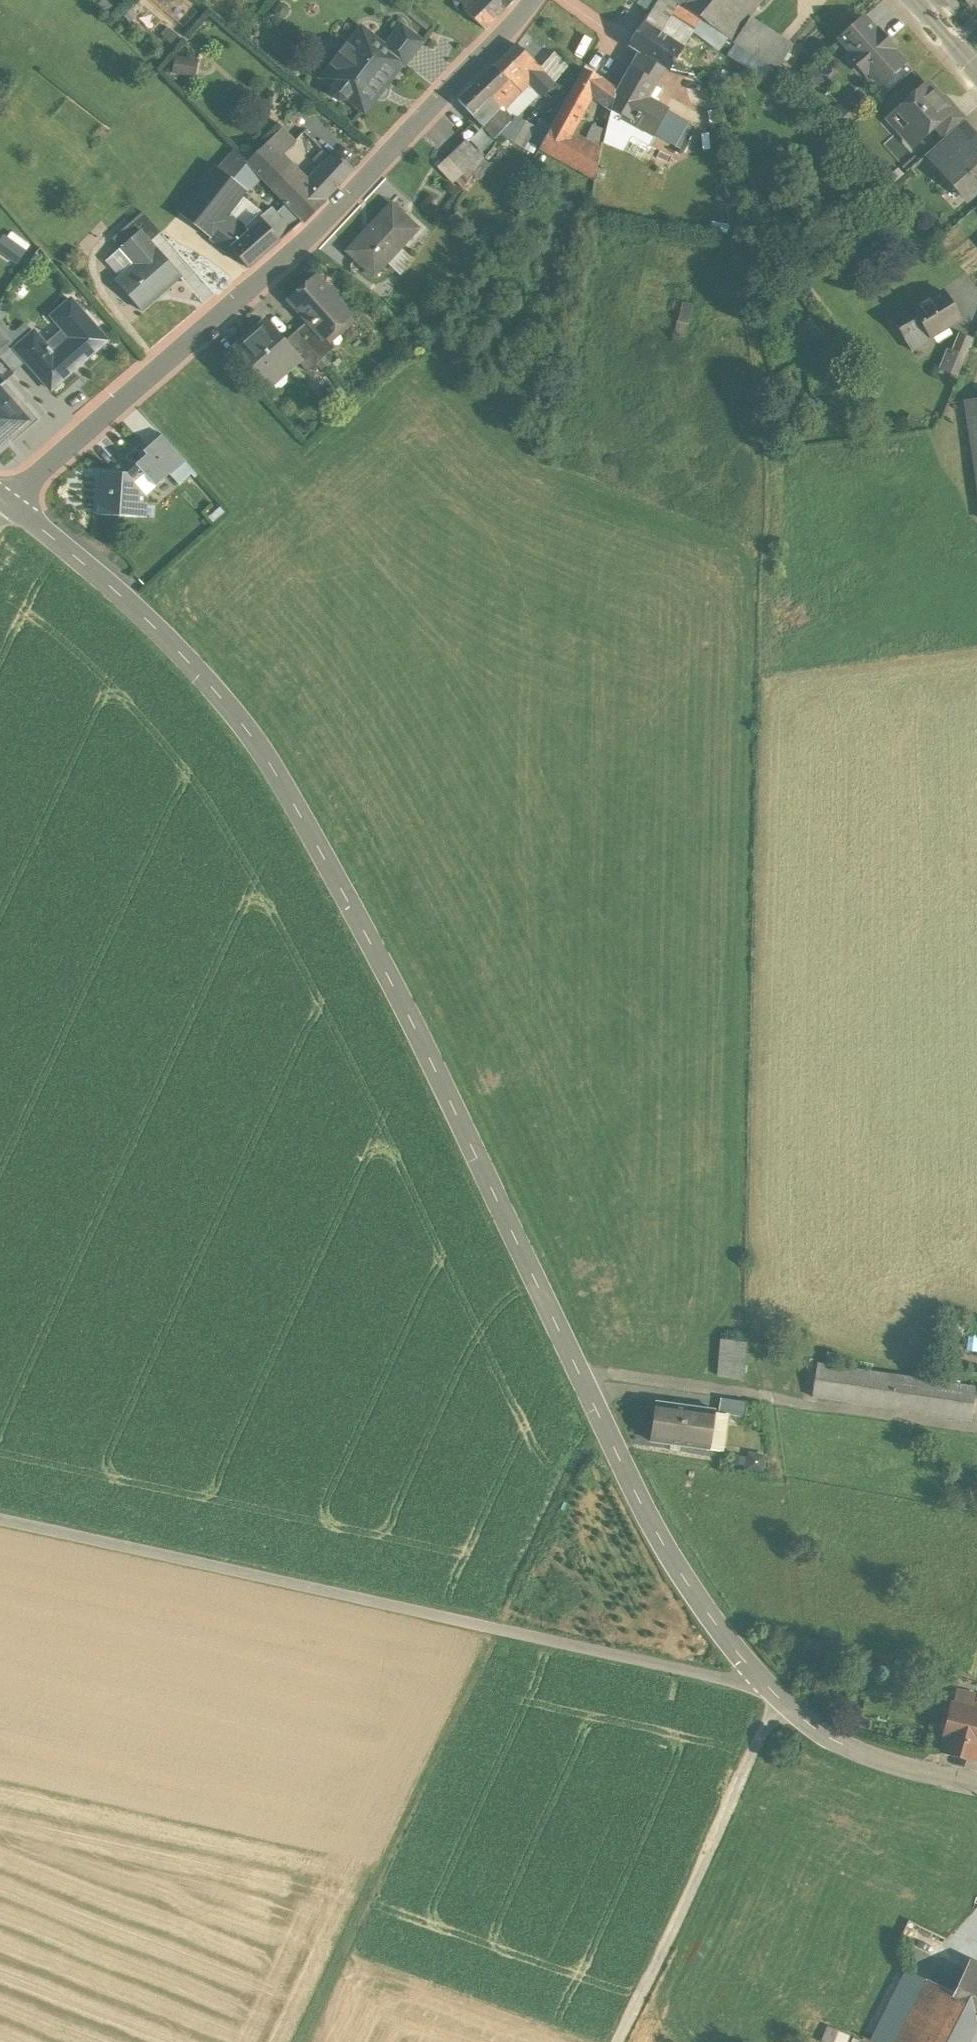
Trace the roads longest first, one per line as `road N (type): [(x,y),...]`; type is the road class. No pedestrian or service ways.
road 1 (unclassified): [(560,1321),(368,927),(263,748),(153,626),(5,503)]
road 2 (track): [(0,1521),(731,1682),(755,1674)]
road 3 (residential): [(533,0),(338,209),(5,503)]
road 4 (track): [(611,1428),(583,1448),(302,2041)]
road 5 (residential): [(976,1787),(844,1747),(755,1674),(656,1521),(560,1321)]
road 6 (track): [(615,2041),(780,1701)]

